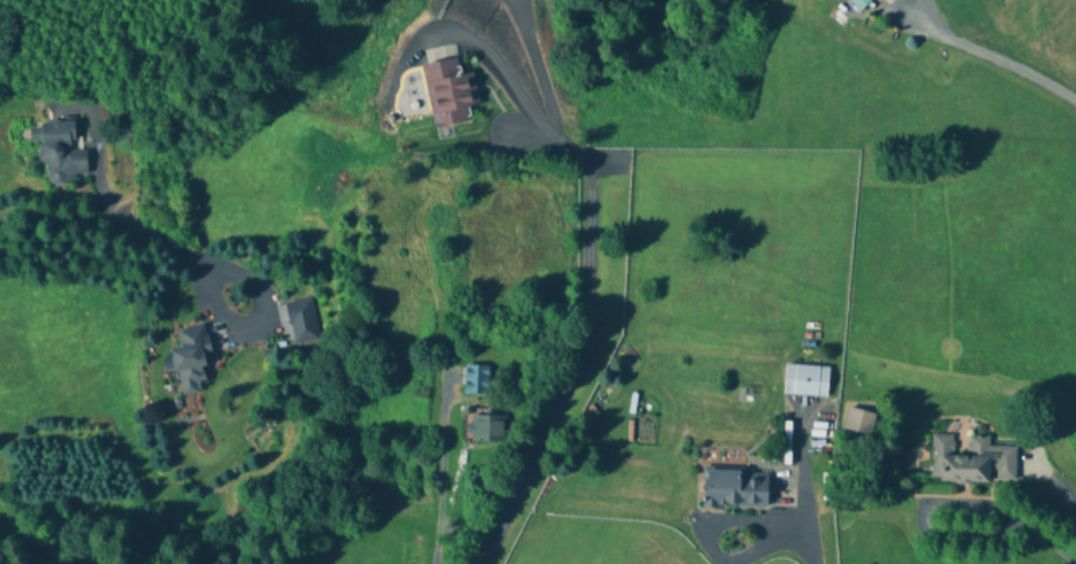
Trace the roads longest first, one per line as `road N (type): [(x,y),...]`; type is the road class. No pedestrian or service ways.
road 1 (residential): [(0,217),(57,218),(182,253)]

